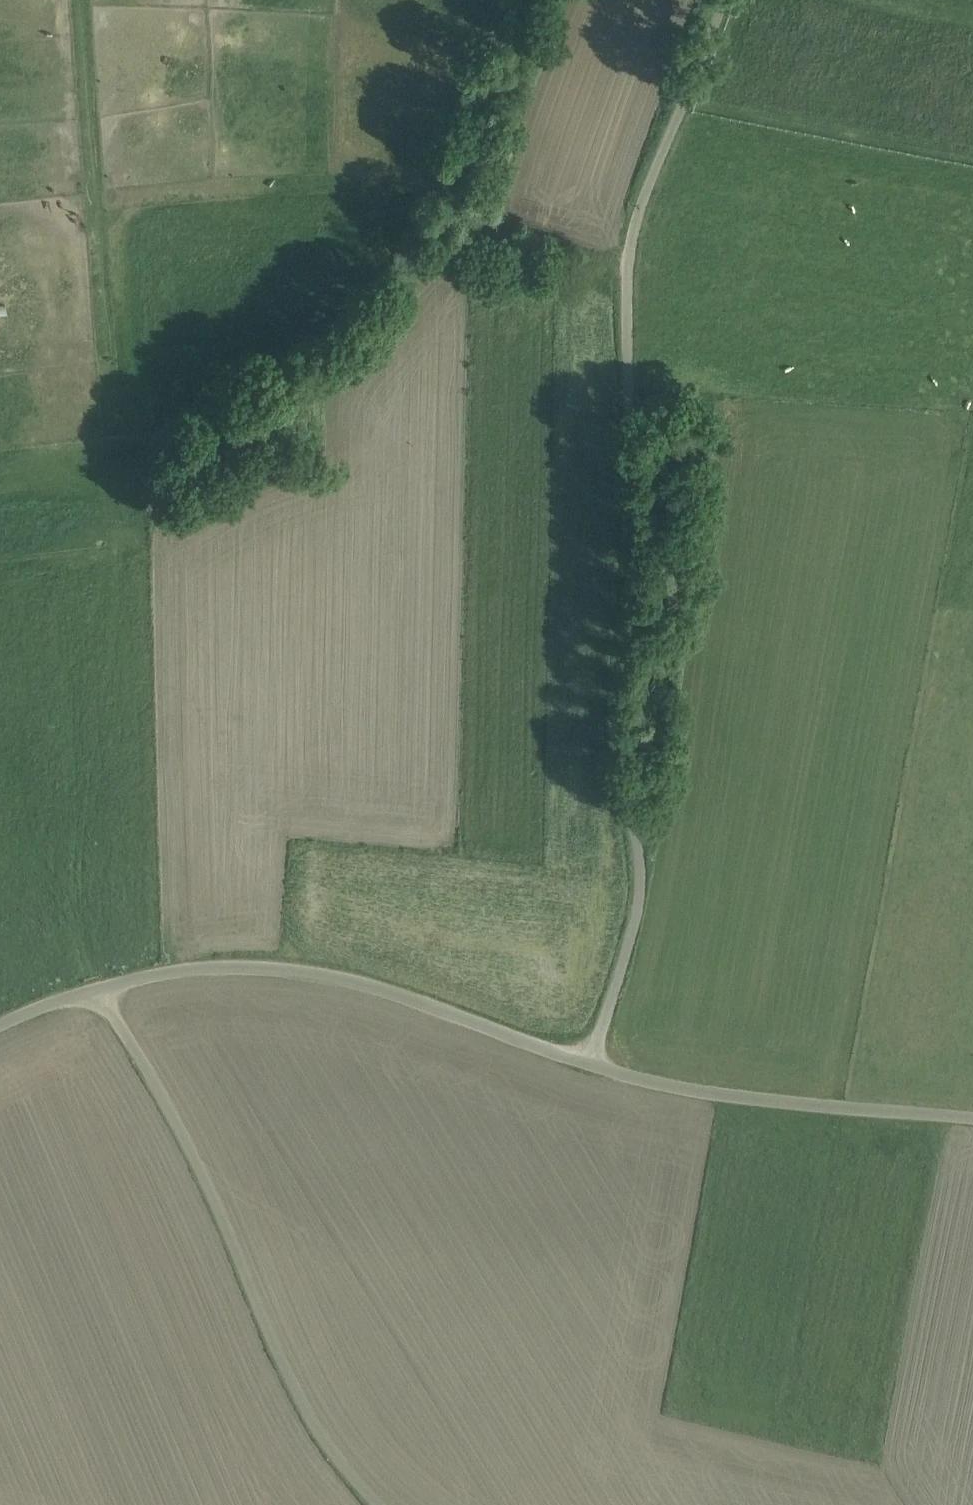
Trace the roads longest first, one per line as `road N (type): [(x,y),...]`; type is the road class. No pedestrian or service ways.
road 1 (unclassified): [(589,1066),(633,914),(636,857),(613,750),(629,567),(626,247),(724,0)]
road 2 (unclassified): [(372,1504),(314,1432),(176,1118),(97,990)]
road 3 (unclassified): [(589,1066),(412,1000),(304,974),(179,970),(97,990)]
road 4 (unclassified): [(972,1118),(748,1098),(589,1066)]

